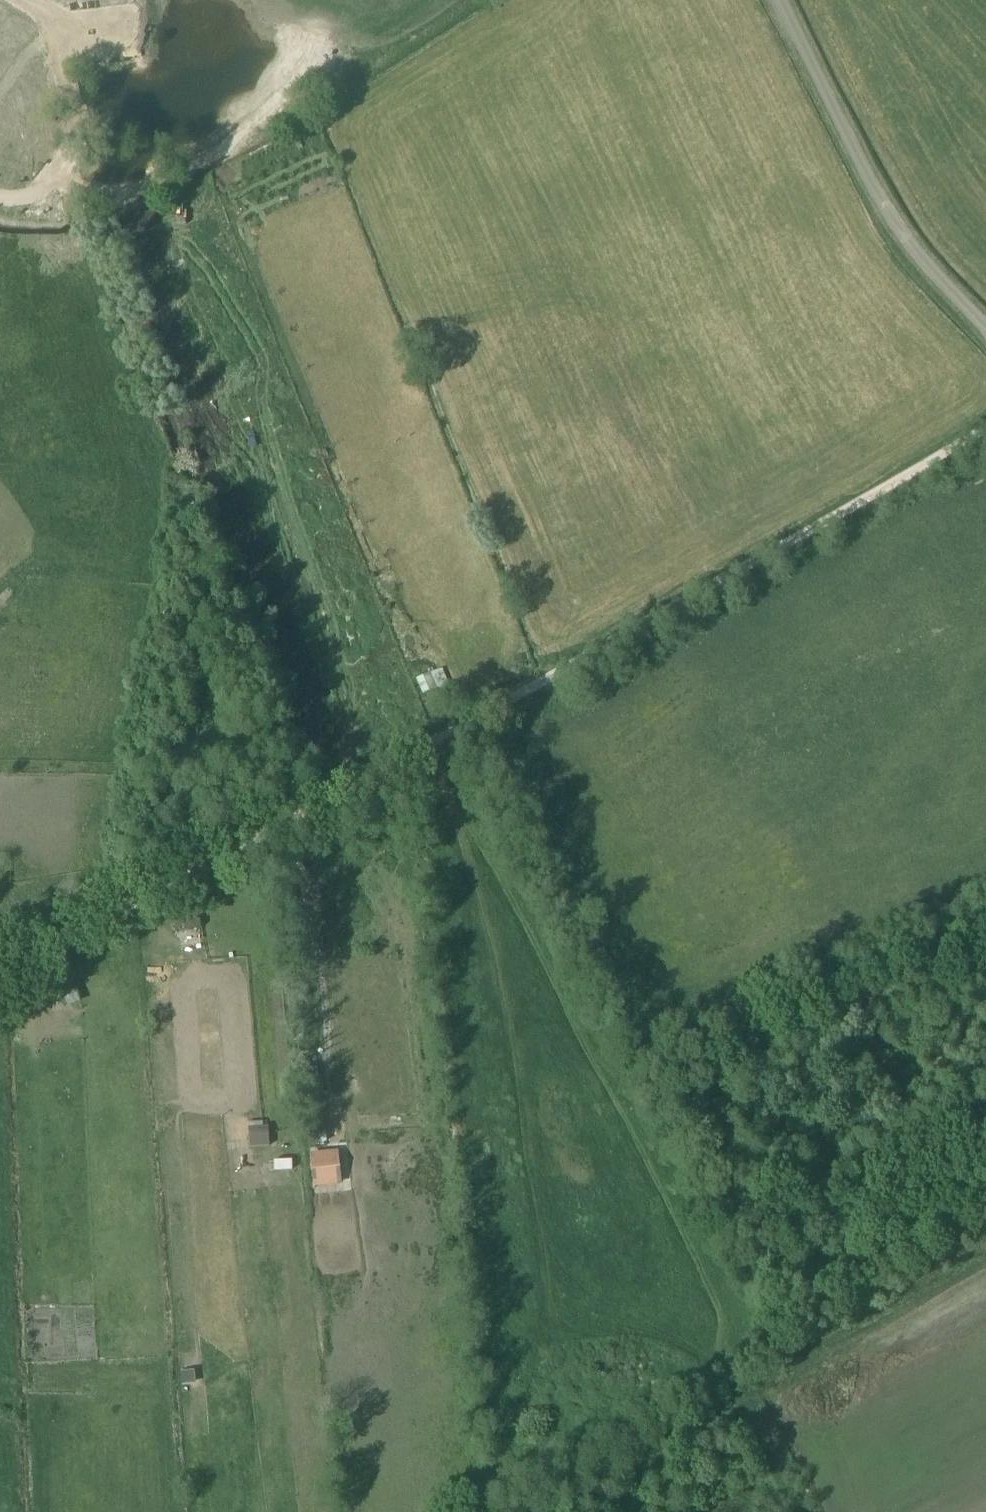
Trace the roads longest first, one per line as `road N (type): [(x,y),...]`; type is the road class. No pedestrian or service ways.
road 1 (track): [(444,732),(764,557),(985,422)]
road 2 (track): [(0,969),(444,732)]
road 3 (unclassified): [(985,327),(889,216),(780,0)]

